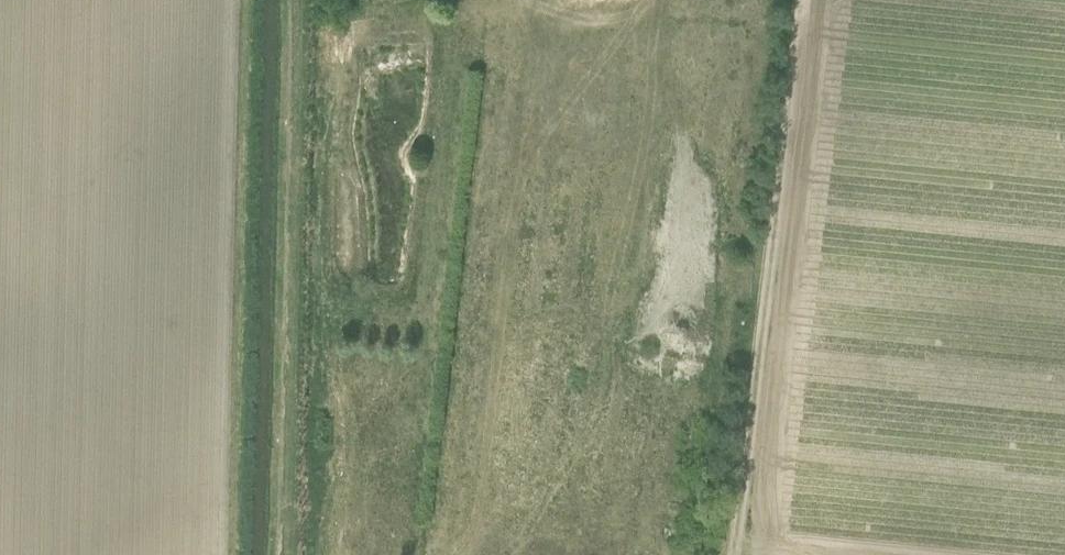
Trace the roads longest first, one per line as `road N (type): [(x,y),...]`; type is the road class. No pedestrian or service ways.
road 1 (track): [(732,554),(799,0)]

